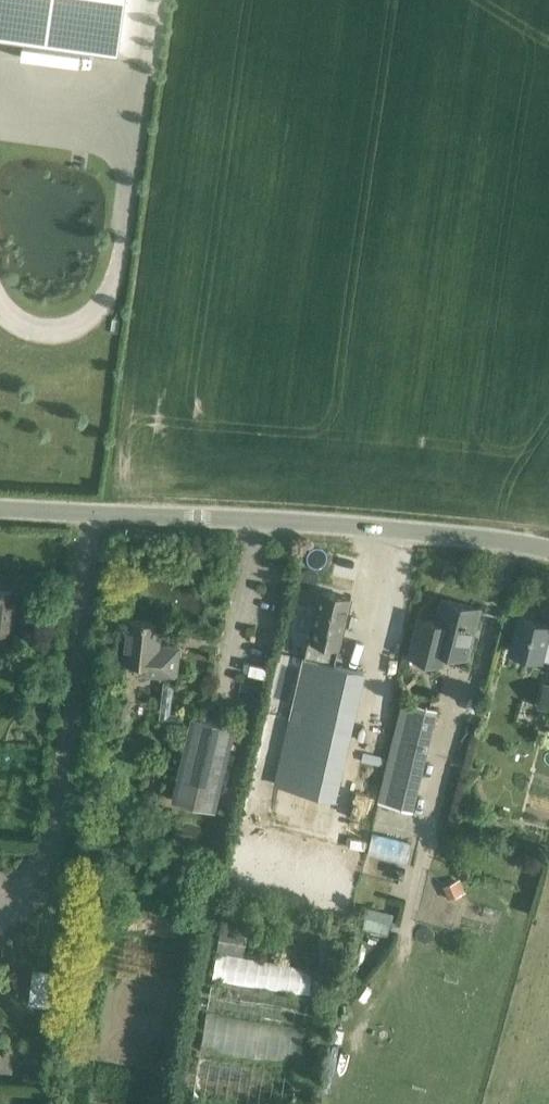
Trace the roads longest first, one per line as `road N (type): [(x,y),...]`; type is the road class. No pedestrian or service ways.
road 1 (unclassified): [(548,549),(387,528),(89,516)]
road 2 (unclassified): [(0,892),(49,850),(89,516)]

